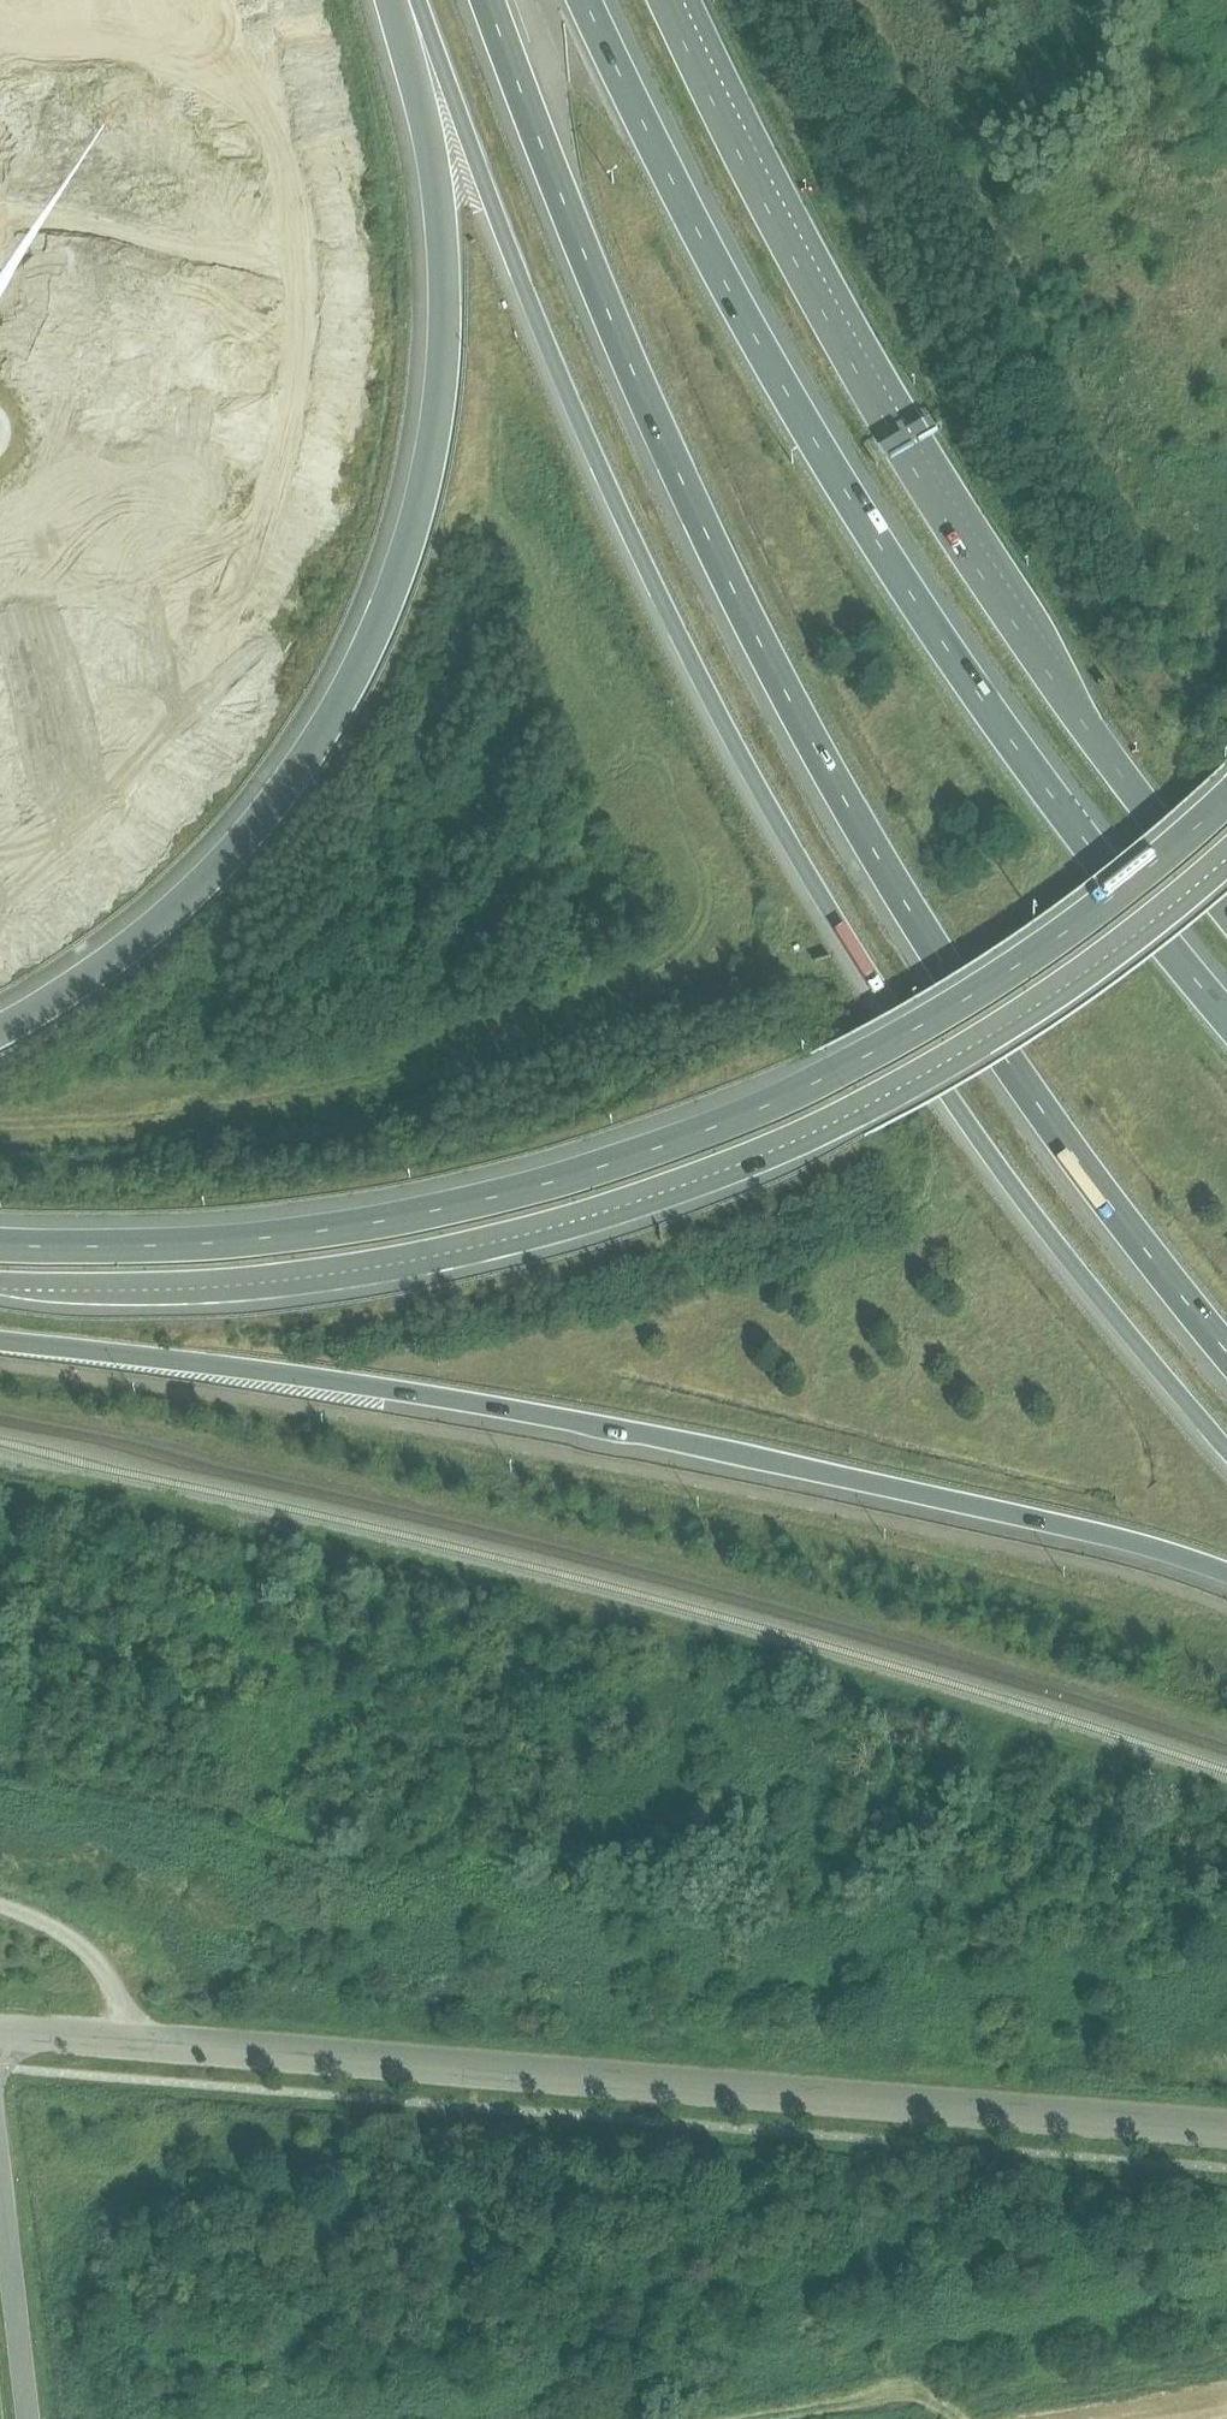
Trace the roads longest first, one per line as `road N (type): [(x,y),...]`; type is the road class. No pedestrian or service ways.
road 1 (motorway): [(427,28),(576,425),(687,672),(820,918),(1129,1337),(1226,1451)]
road 2 (motorway): [(486,0),(651,413),(823,766),(1007,1066),(1226,1354)]
road 3 (primary): [(1226,807),(1007,981),(835,1080),(728,1130),(585,1181),(366,1232),(245,1247),(0,1251)]
road 4 (primary): [(0,1287),(109,1290),(290,1279),(479,1245),(596,1213),(786,1142),(945,1060),(1098,960),(1226,852)]
road 5 (motorway): [(0,1345),(304,1382),(666,1442),(1086,1530),(1226,1573)]
road 6 (tertiary): [(0,2033),(1226,2131)]
road 7 (motorway): [(1226,1022),(1029,768),(825,461),(746,327),(584,0)]
road 8 (motorway): [(427,28),(442,368),(432,458),(383,615),(345,698),(240,850),(101,974),(0,1036)]
road 9 (motorway): [(1226,911),(1070,706),(877,407),(668,0)]
road 10 (tertiary): [(27,2418),(0,2186)]
road 11 (track): [(104,2040),(97,1964),(73,1944),(0,1919)]

